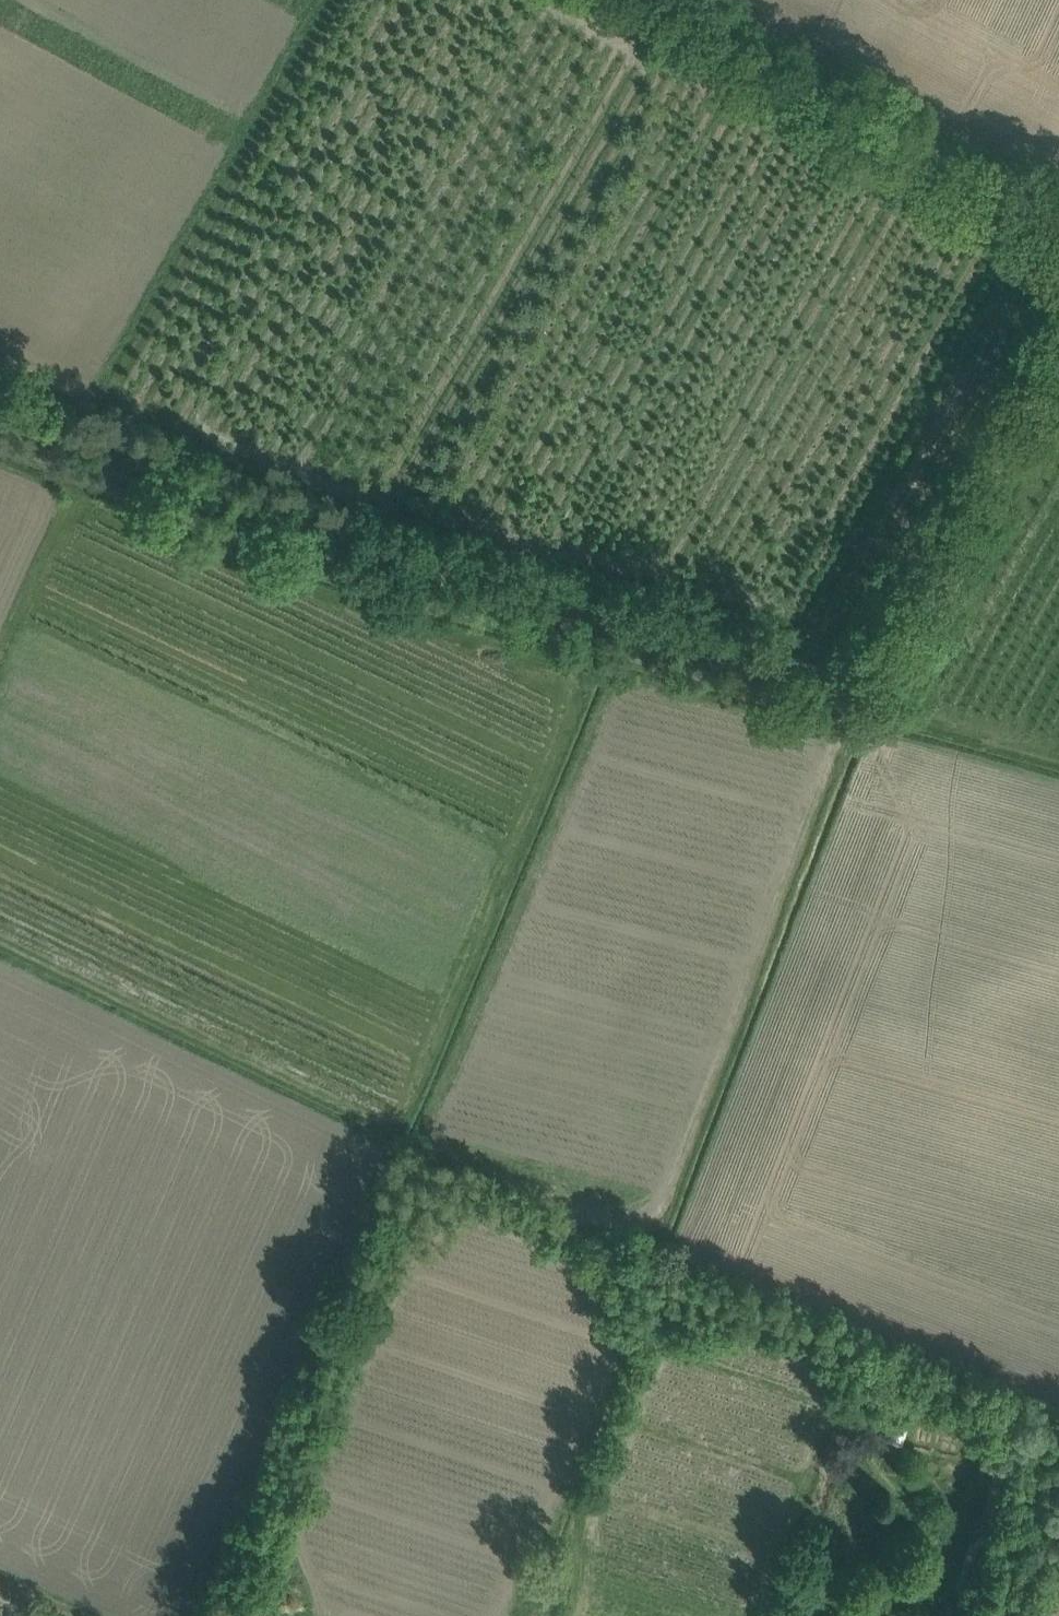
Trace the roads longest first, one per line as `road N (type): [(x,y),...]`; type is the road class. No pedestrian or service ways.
road 1 (track): [(0,421),(231,515),(848,697),(1058,314)]
road 2 (track): [(610,0),(1058,235)]

